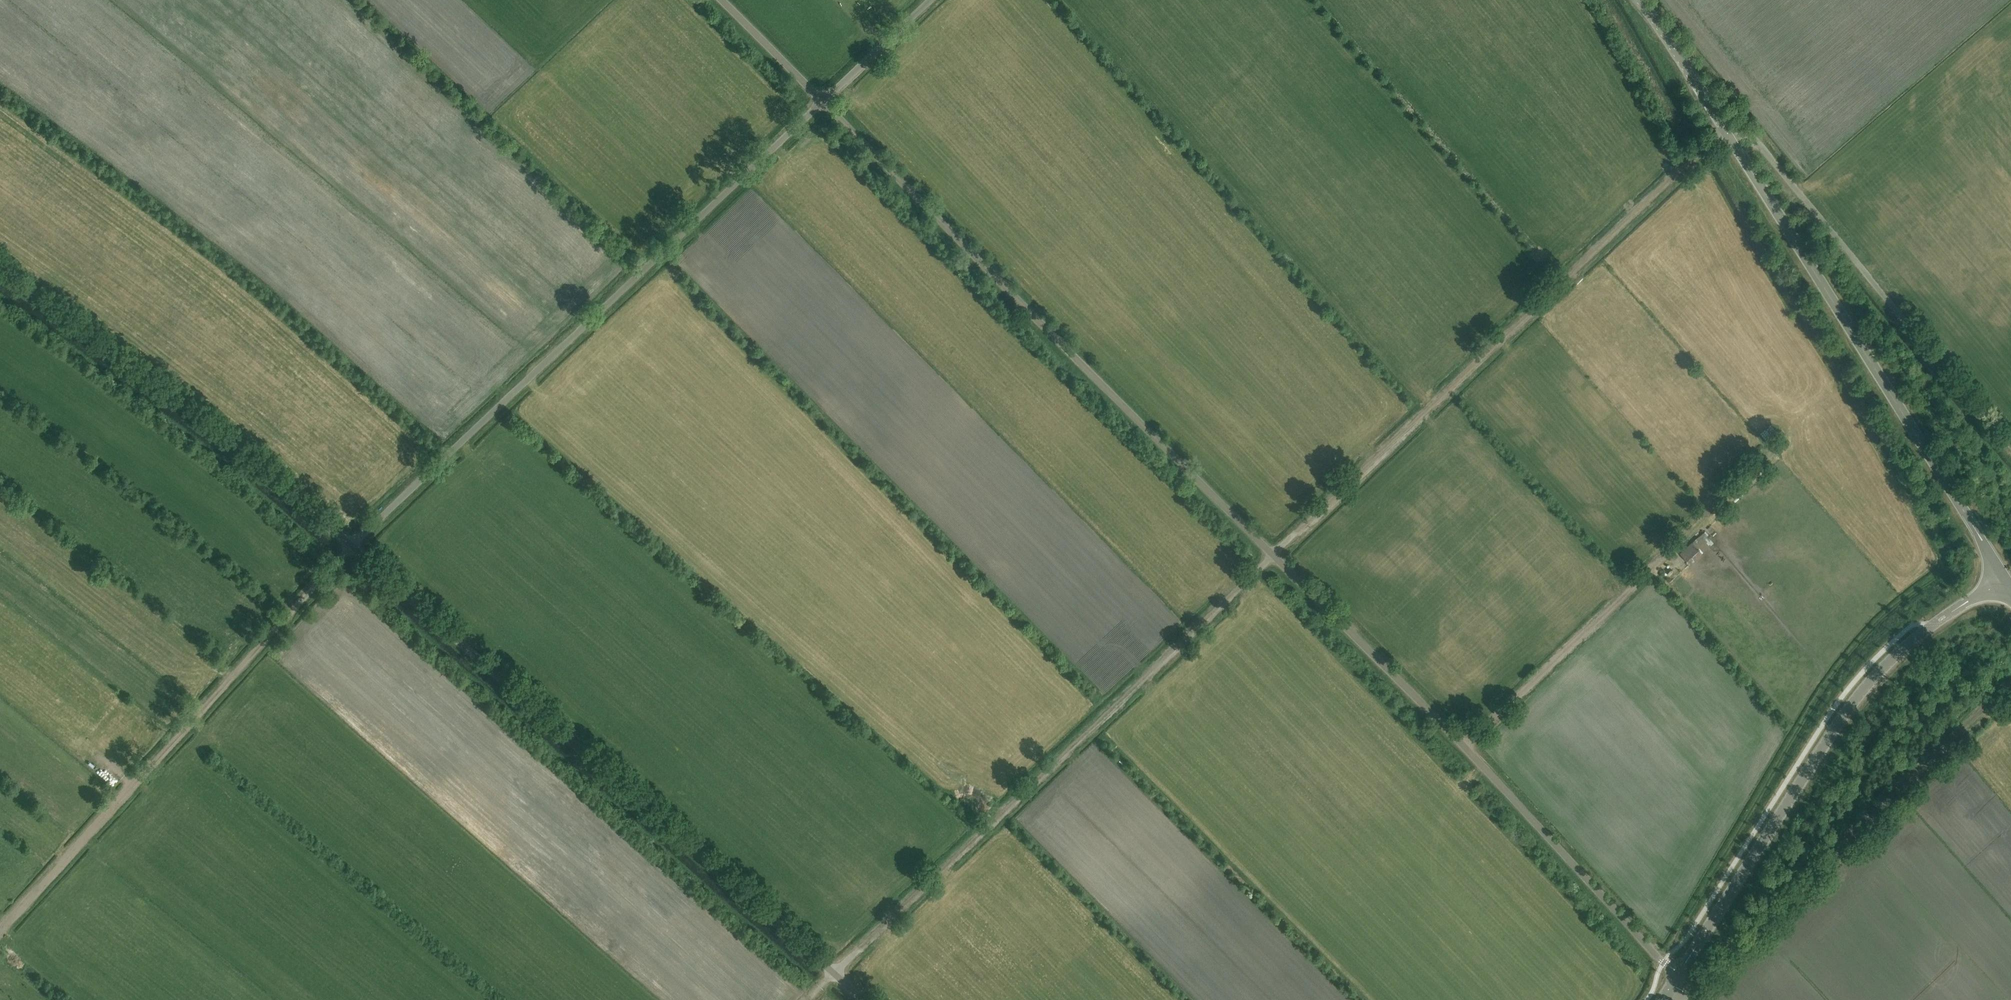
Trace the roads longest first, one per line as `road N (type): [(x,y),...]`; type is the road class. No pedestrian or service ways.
road 1 (track): [(808,999),(1725,131)]
road 2 (unclassified): [(1676,976),(1466,747),(822,100)]
road 3 (unclassified): [(2004,576),(1699,88),(1634,0)]
road 4 (unclassified): [(867,999),(357,546)]
road 5 (unclassified): [(357,546),(822,100)]
road 6 (track): [(357,546),(0,930)]
road 7 (tertiary): [(1676,976),(1877,673),(2004,576)]
road 8 (unclassified): [(357,546),(221,430),(0,272)]
road 9 (track): [(2010,685),(1688,989)]
road 10 (track): [(1466,747),(1773,450)]
road 11 (unclassified): [(822,100),(929,0)]
road 12 (unclassified): [(822,100),(722,0)]

